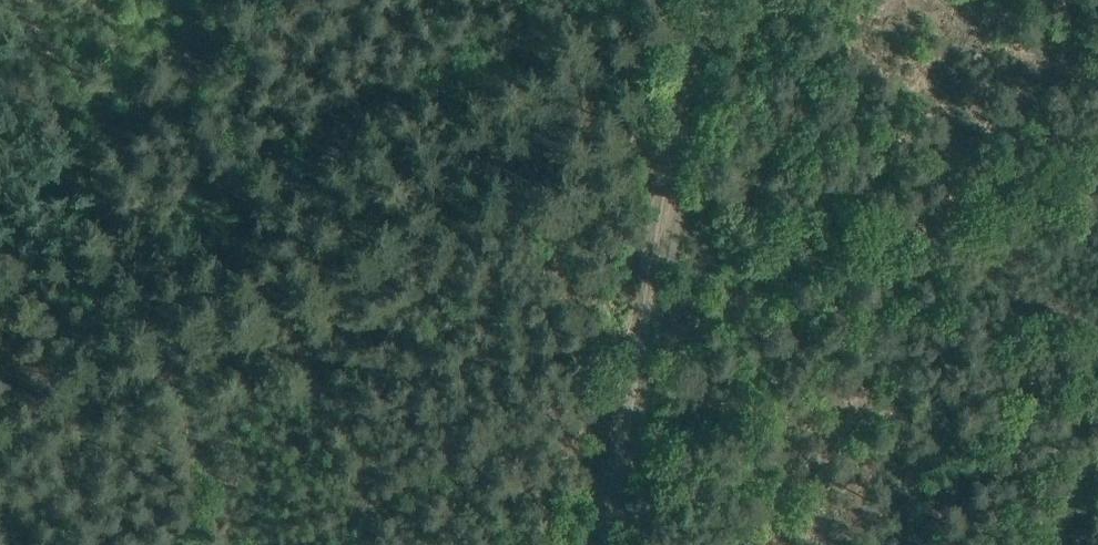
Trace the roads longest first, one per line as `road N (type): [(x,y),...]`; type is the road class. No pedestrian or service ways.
road 1 (track): [(595,544),(698,0)]

